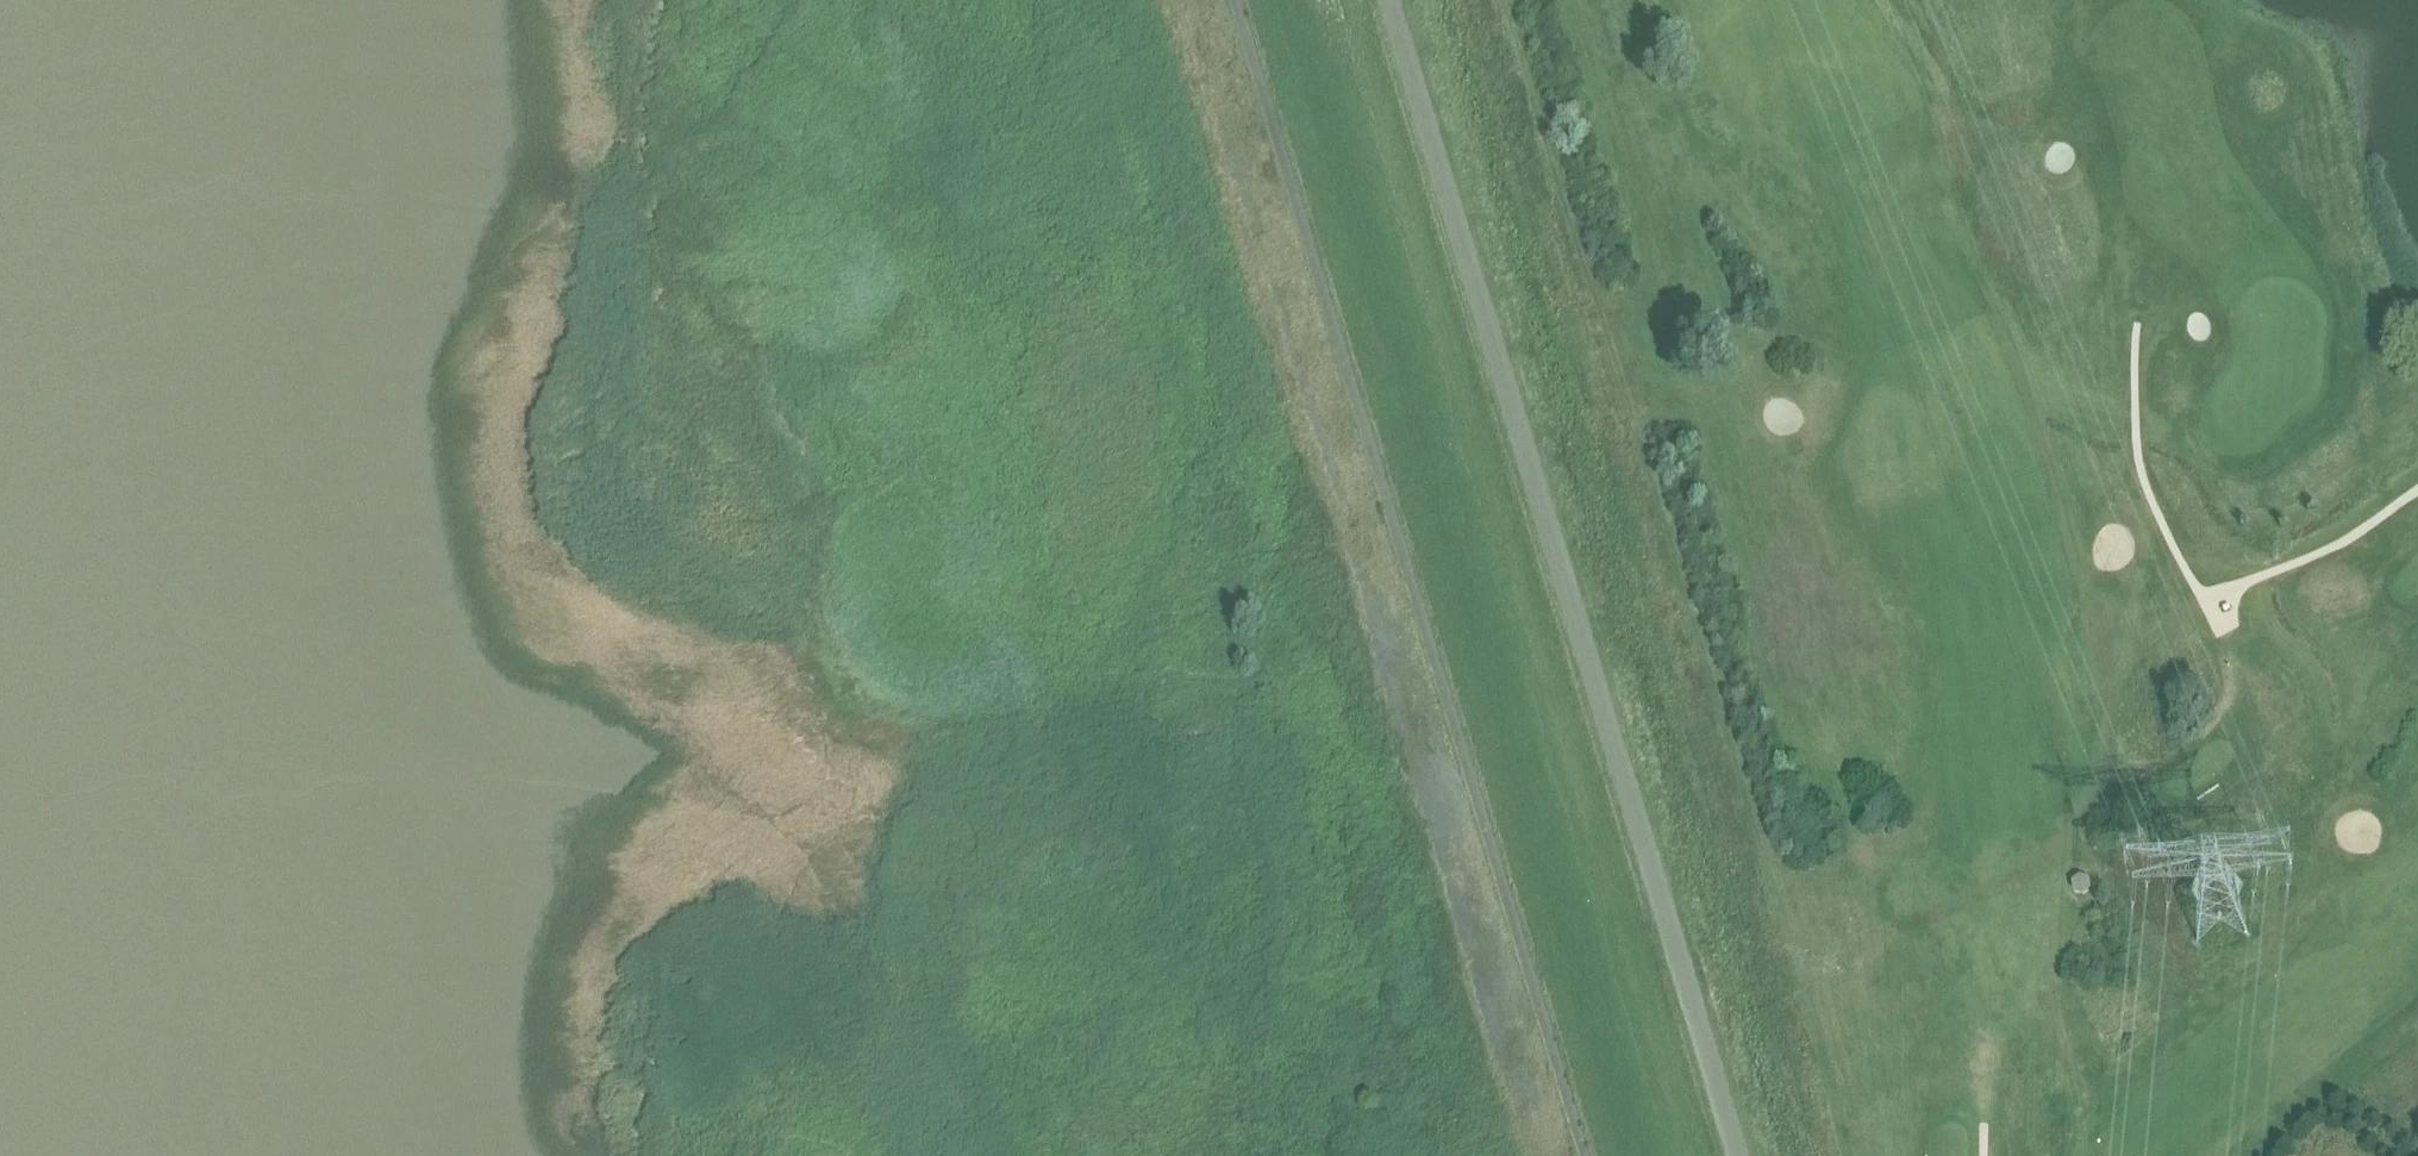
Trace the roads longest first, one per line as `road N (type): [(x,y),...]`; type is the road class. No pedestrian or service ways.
road 1 (unclassified): [(1742,1155),(1392,0)]

